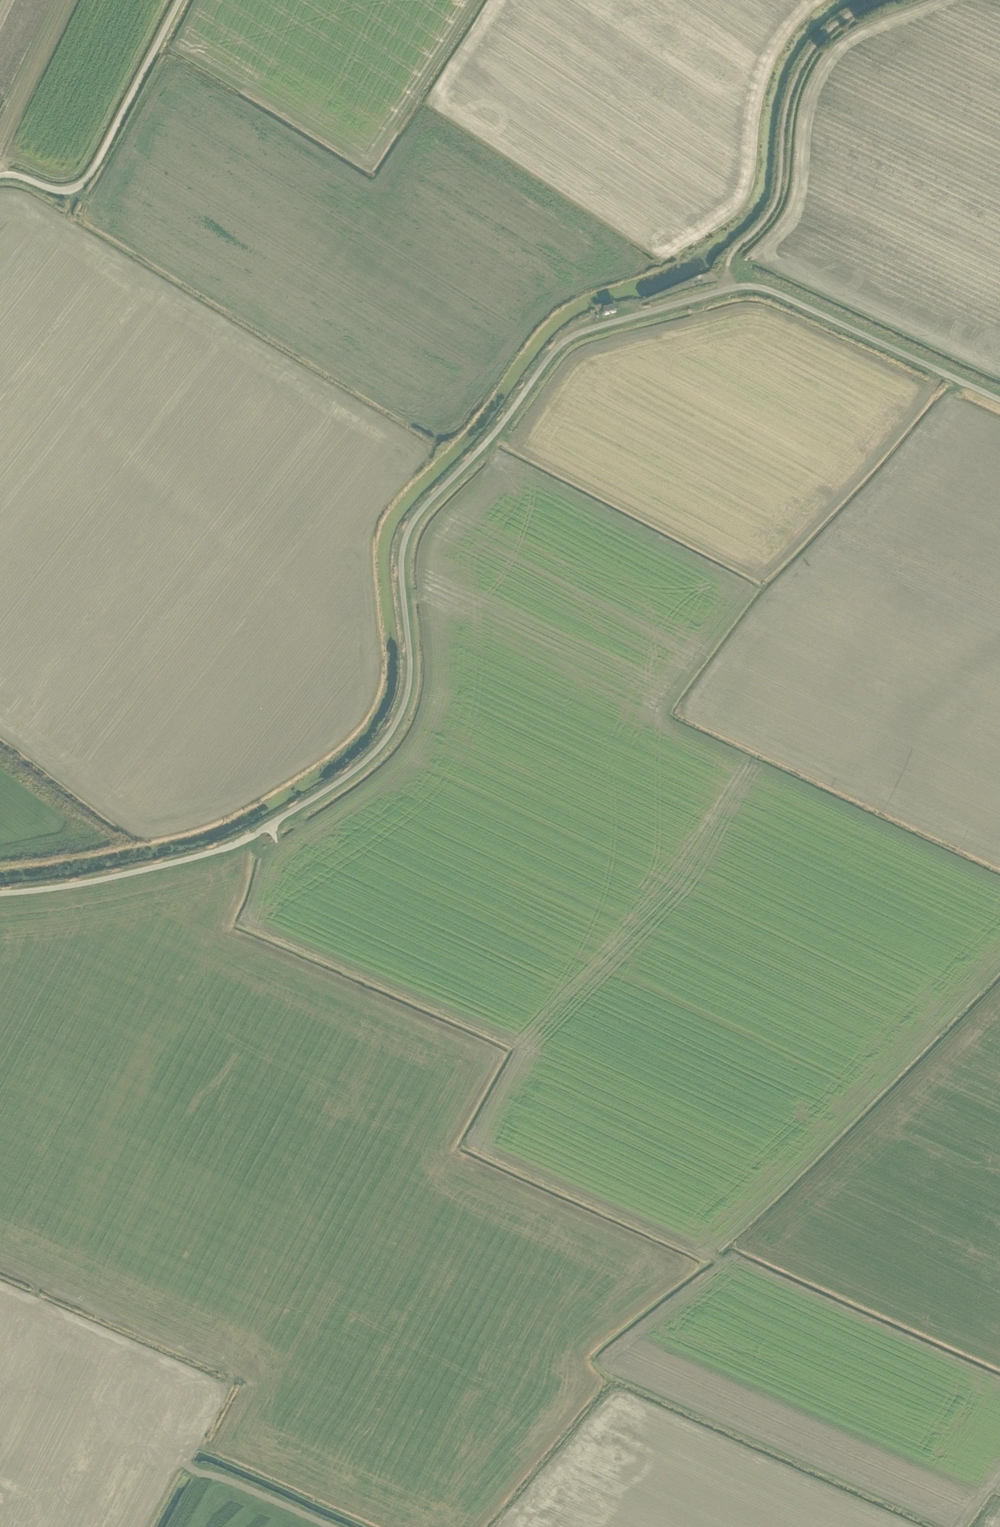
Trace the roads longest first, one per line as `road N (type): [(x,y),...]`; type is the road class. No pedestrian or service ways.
road 1 (unclassified): [(274,830),(368,767),(402,720),(414,656),(403,581),(409,535),(565,345),(598,327),(754,289),(999,403)]
road 2 (unclassified): [(0,176),(62,195),(85,187),(181,0)]

